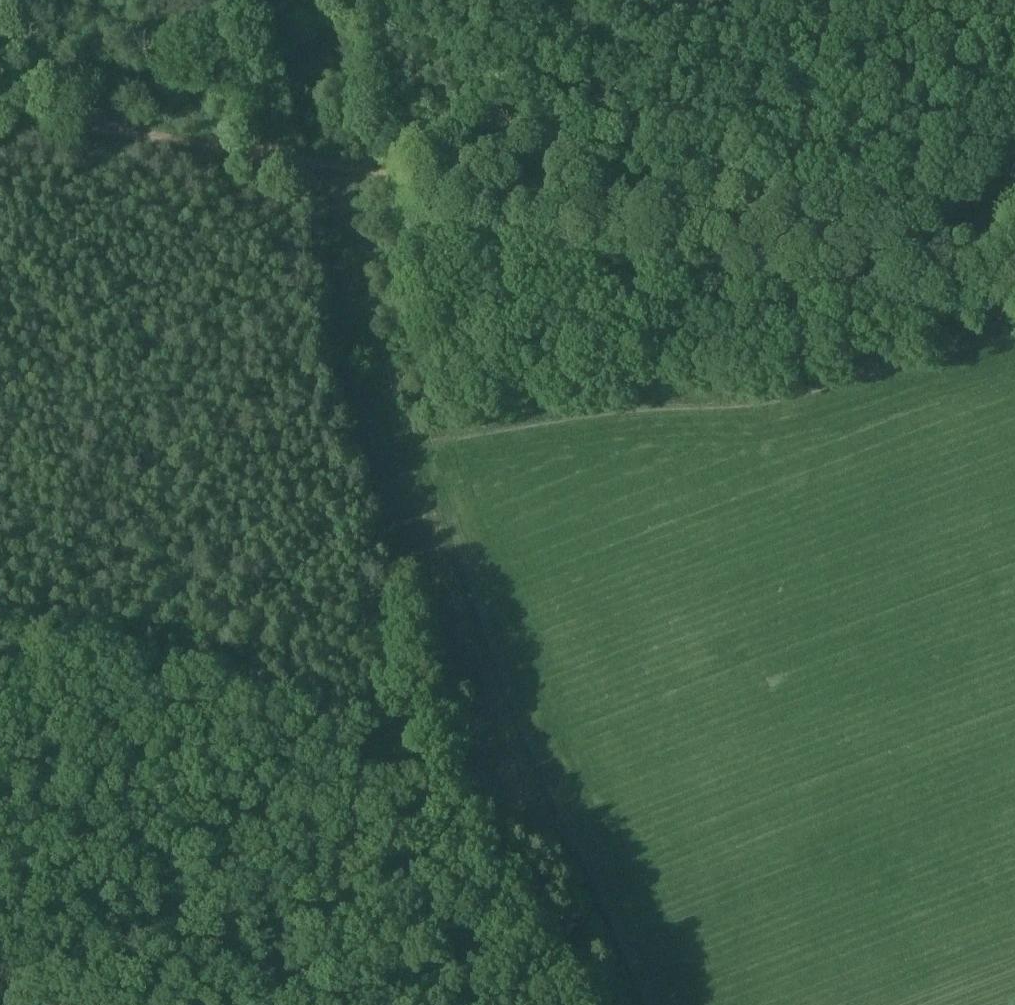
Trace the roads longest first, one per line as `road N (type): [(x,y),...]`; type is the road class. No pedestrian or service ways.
road 1 (track): [(1014,269),(0,115)]
road 2 (track): [(351,168),(349,199),(402,449),(574,870),(643,1004)]

